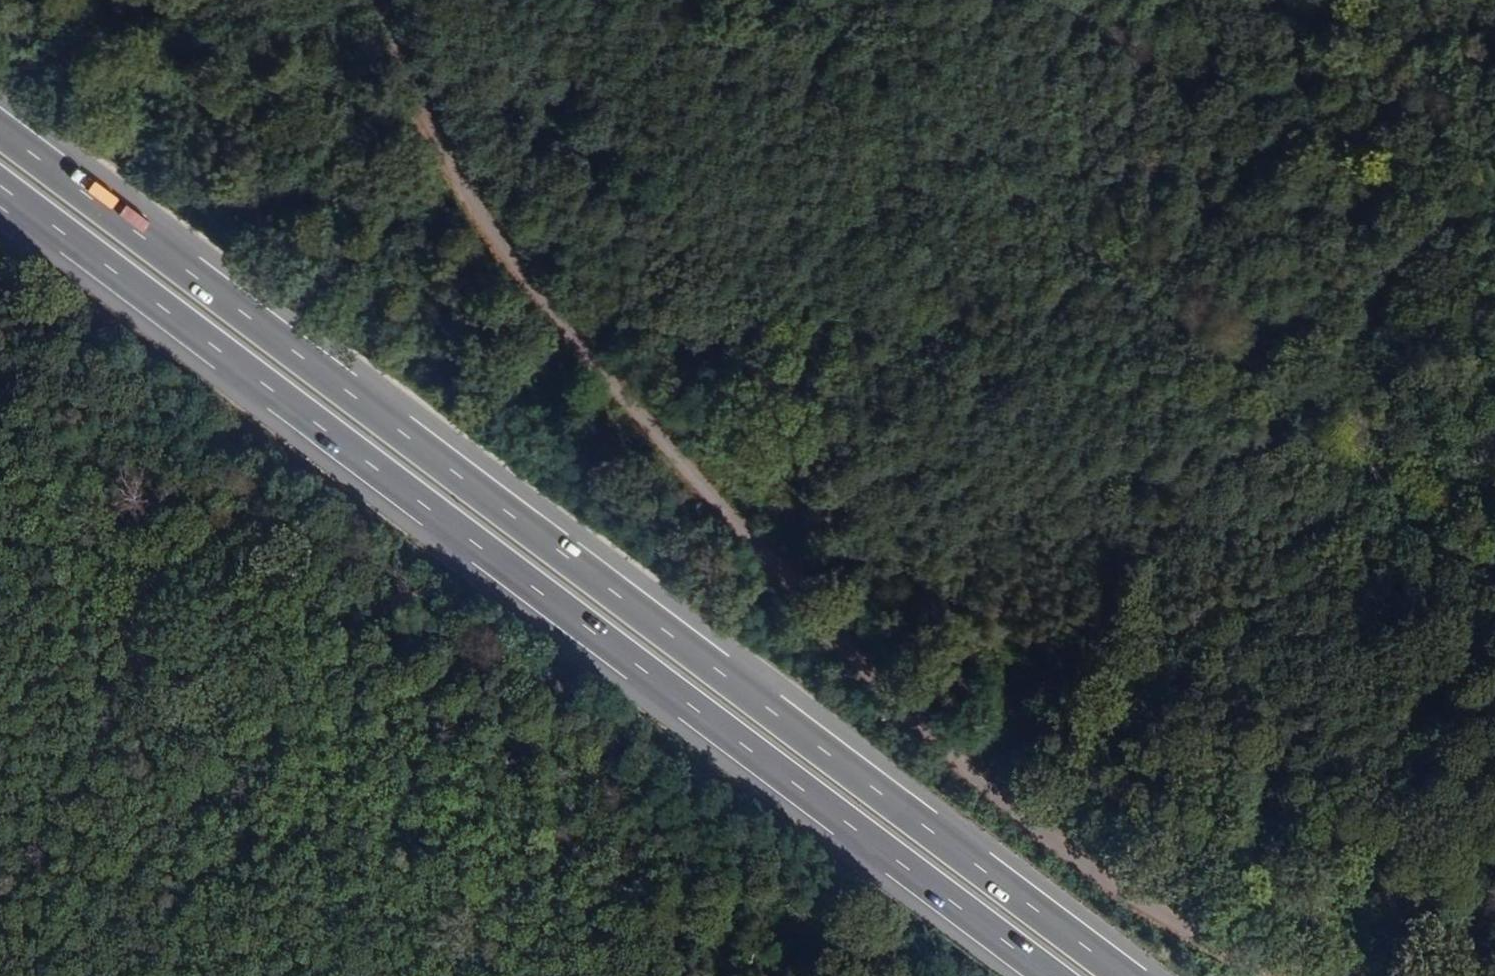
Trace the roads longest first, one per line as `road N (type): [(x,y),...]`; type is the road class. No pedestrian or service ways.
road 1 (motorway): [(1126,975),(0,130)]
road 2 (track): [(1279,975),(1184,927),(1021,812),(876,678),(558,317),(446,152),(390,0)]
road 3 (motorway): [(0,186),(1048,975)]

